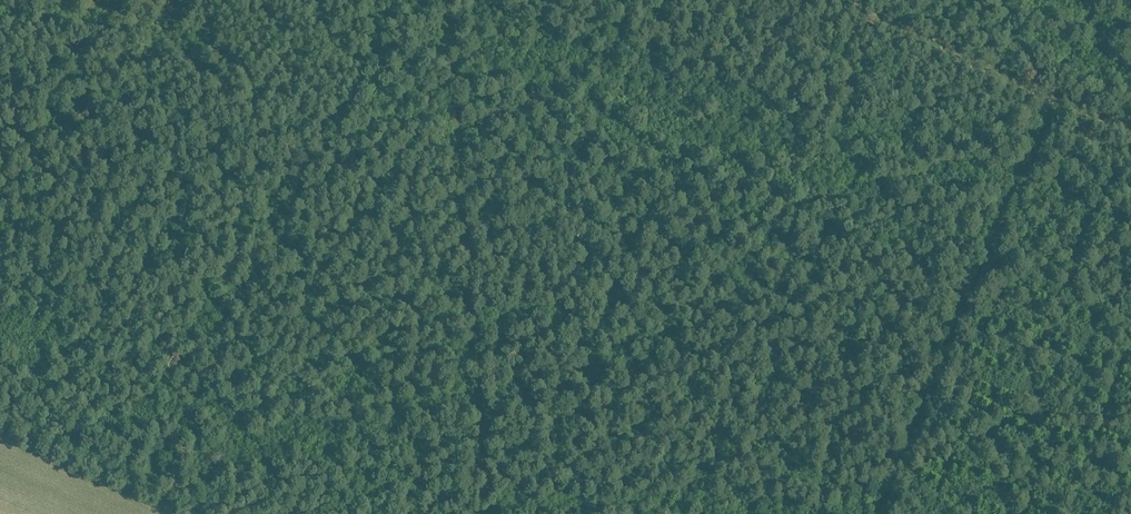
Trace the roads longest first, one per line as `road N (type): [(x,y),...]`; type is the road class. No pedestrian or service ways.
road 1 (track): [(1053,97),(877,513)]
road 2 (track): [(1130,130),(832,0)]
road 3 (track): [(0,407),(243,513)]

